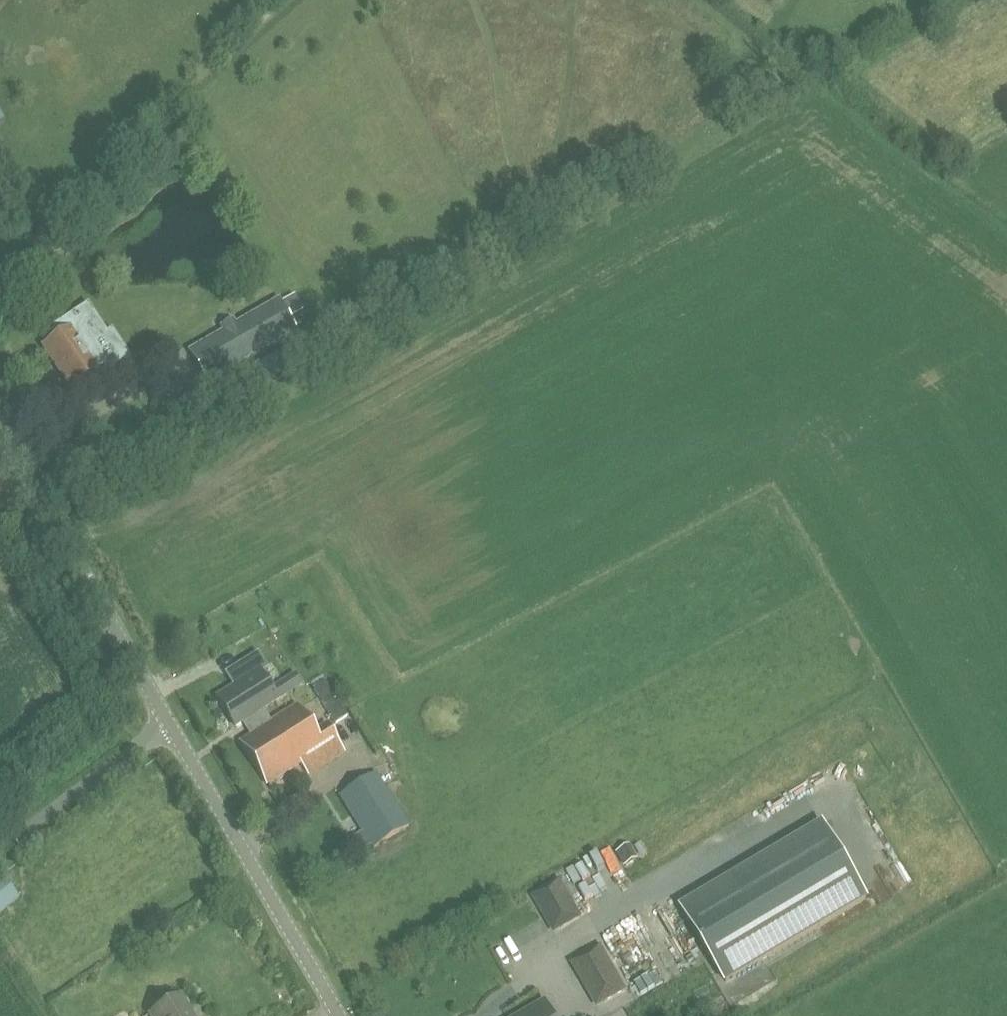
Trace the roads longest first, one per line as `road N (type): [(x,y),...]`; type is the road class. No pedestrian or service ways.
road 1 (unclassified): [(339,1015),(170,726)]
road 2 (unclassified): [(170,726),(0,440)]
road 3 (unclassified): [(0,851),(170,726)]

